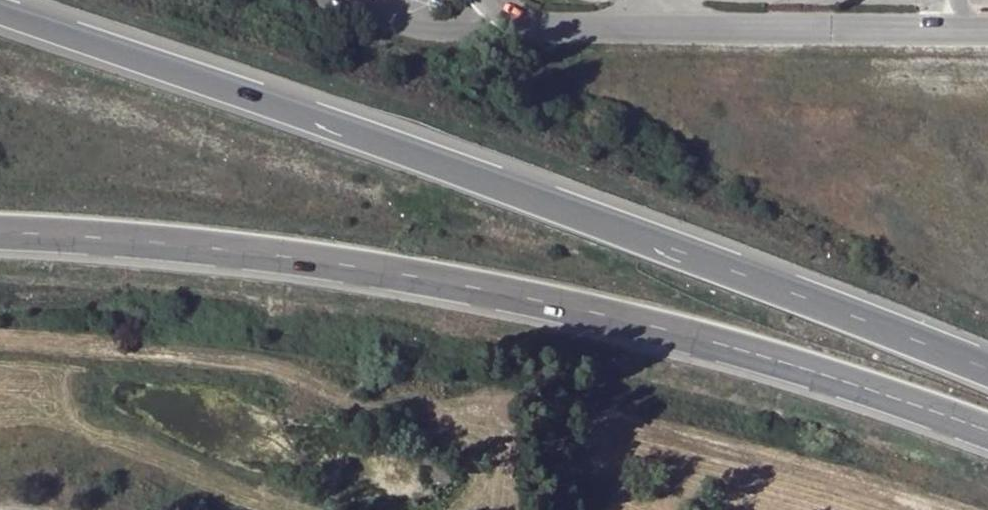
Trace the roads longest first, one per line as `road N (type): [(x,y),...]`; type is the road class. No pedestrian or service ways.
road 1 (motorway): [(987,373),(479,179),(0,14)]
road 2 (motorway): [(0,236),(163,245),(418,280),(804,370),(987,434)]
road 3 (track): [(0,340),(255,364),(301,376),(356,408),(496,410),(511,480)]
road 4 (track): [(612,487),(596,438),(599,423),(613,421),(938,509)]

